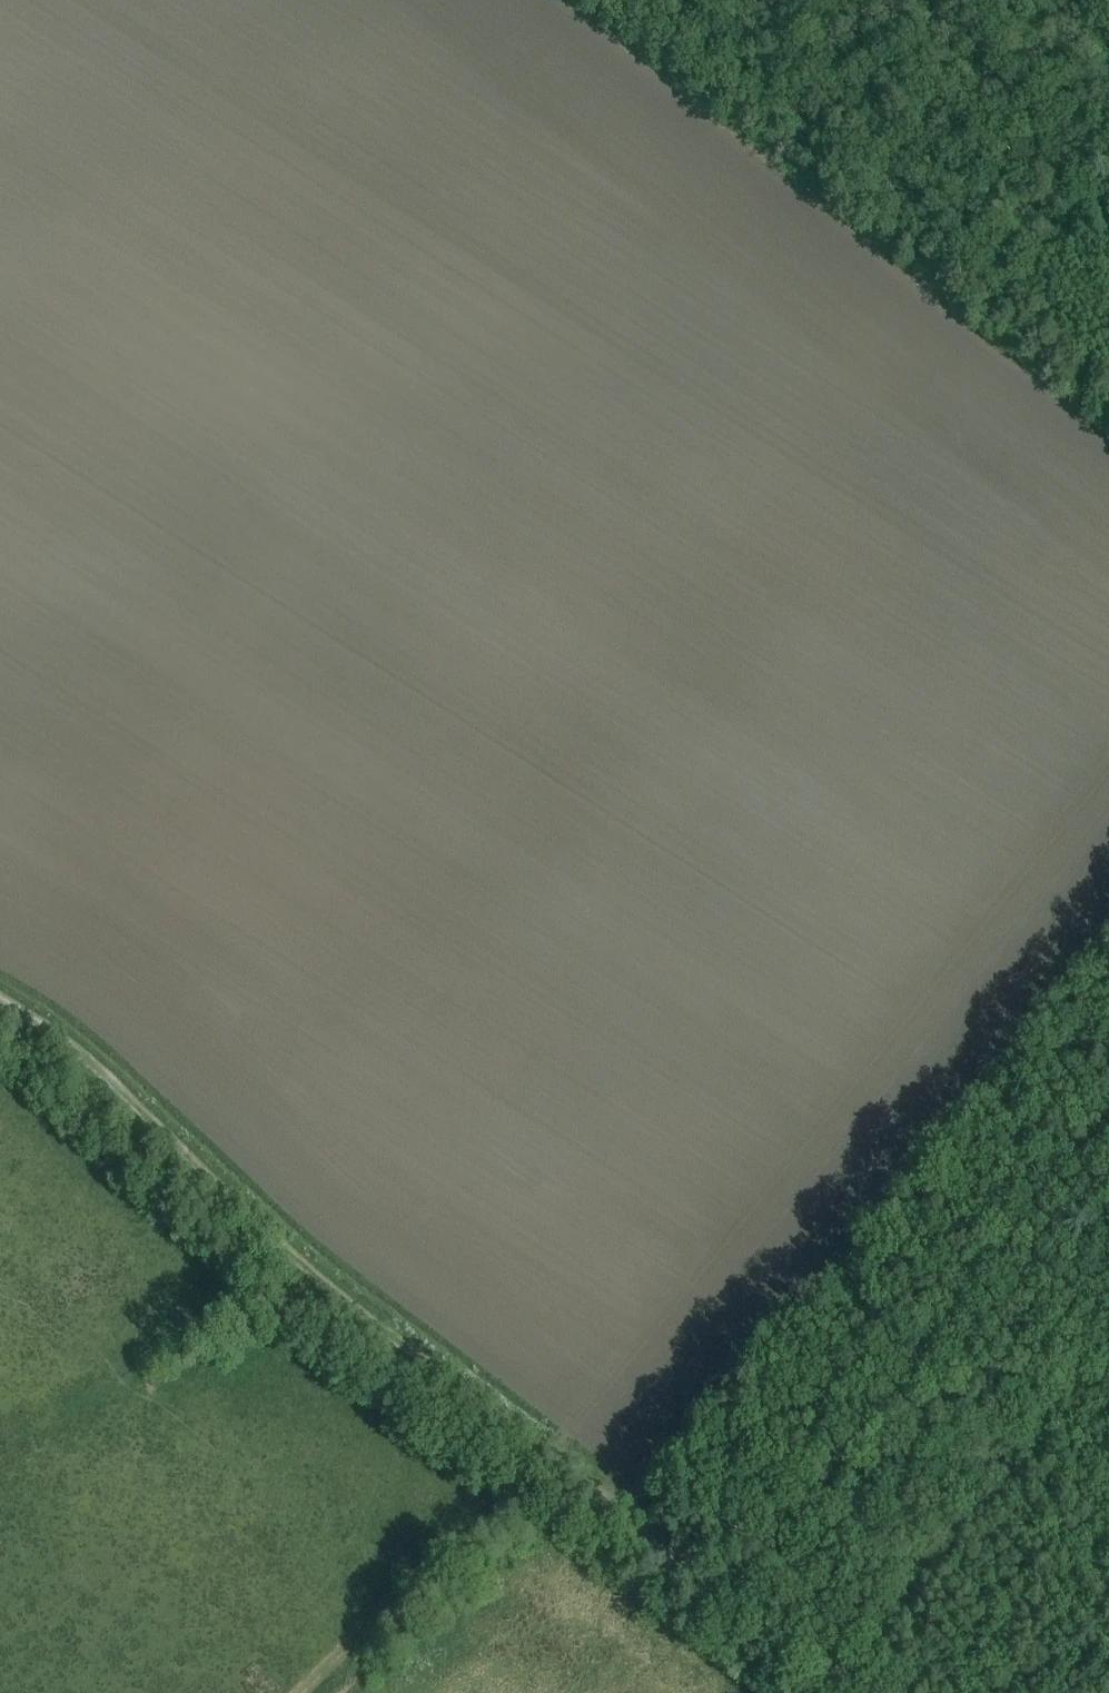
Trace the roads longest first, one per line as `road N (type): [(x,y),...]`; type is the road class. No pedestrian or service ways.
road 1 (track): [(0,996),(68,1040),(308,1270),(872,1692)]
road 2 (track): [(1108,1112),(726,1586)]

